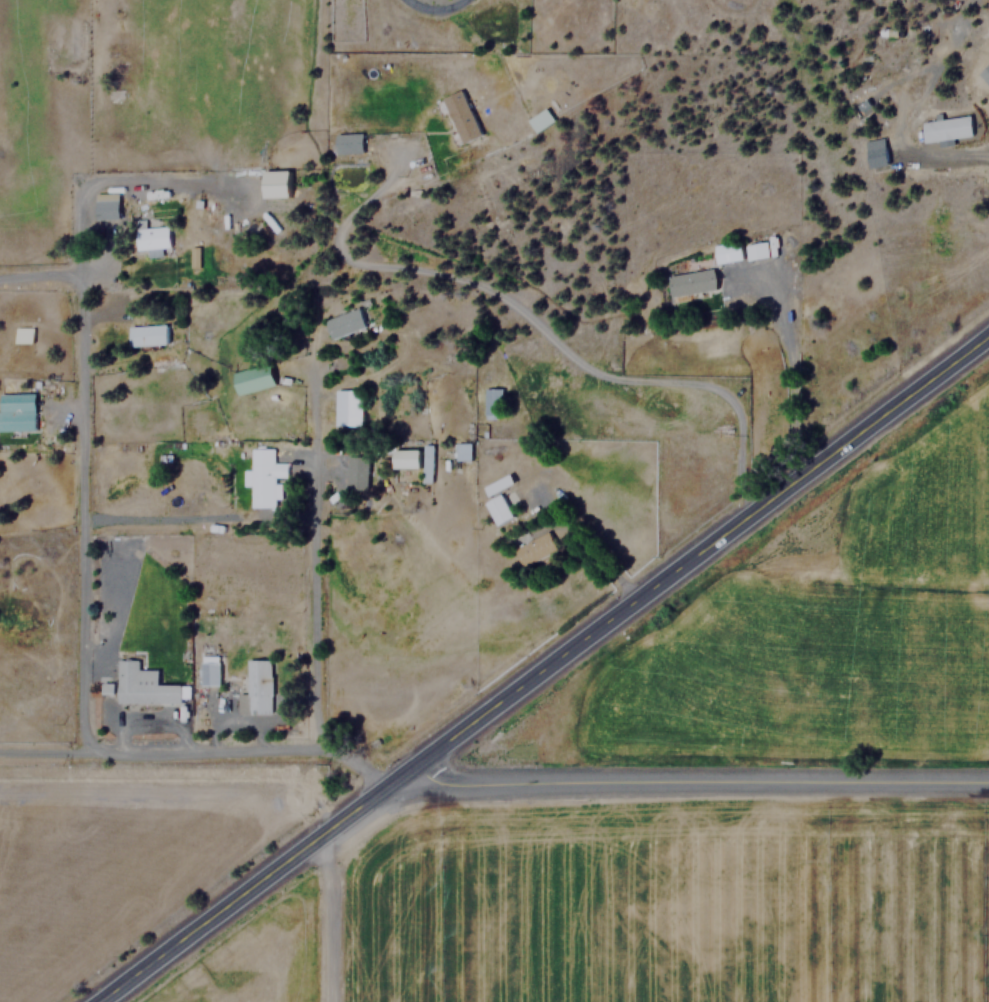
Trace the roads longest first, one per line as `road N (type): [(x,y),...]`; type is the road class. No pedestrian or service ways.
road 1 (secondary): [(97,1001),(988,338)]
road 2 (tertiary): [(988,786),(393,783)]
road 3 (residential): [(99,753),(83,707),(82,287)]
road 4 (residential): [(319,748),(315,432)]
road 5 (residential): [(393,783),(319,748),(99,753)]
road 6 (residential): [(327,831),(327,1001)]
road 7 (residential): [(0,287),(145,287)]

